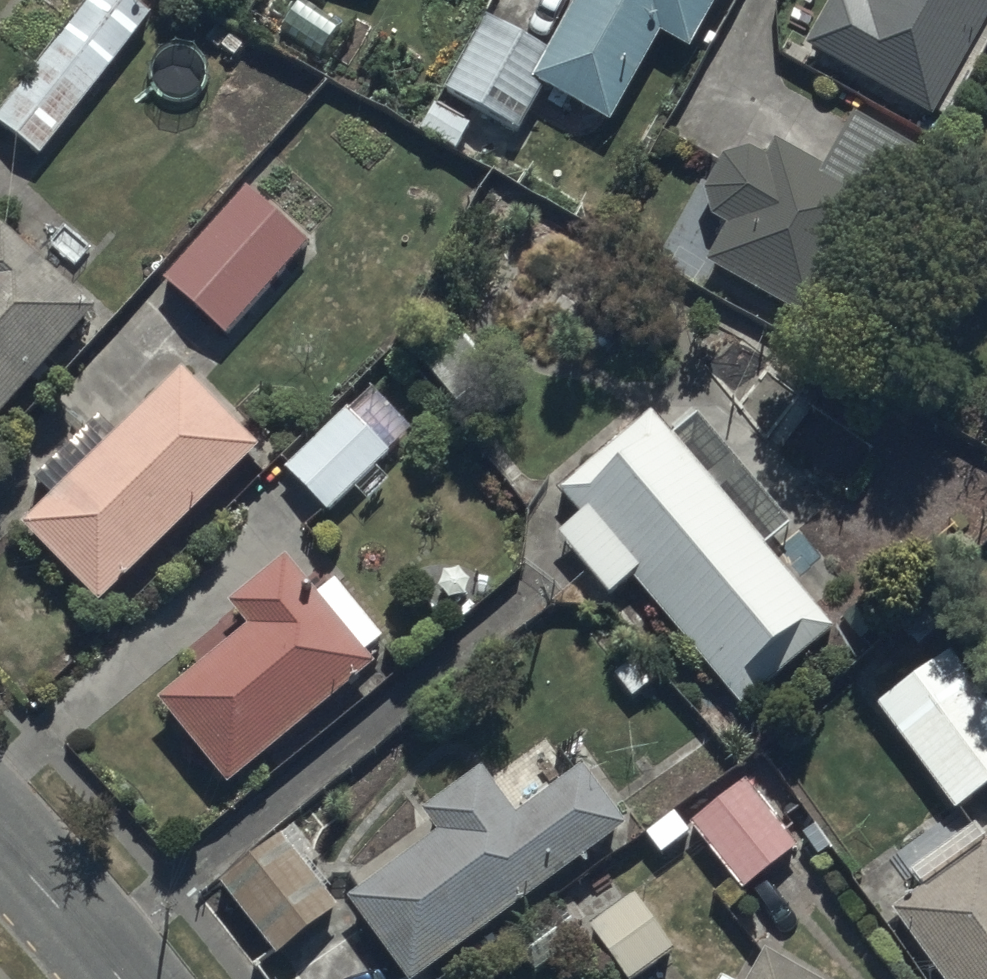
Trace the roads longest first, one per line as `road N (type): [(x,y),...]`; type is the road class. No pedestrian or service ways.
road 1 (residential): [(0,845),(118,978)]

